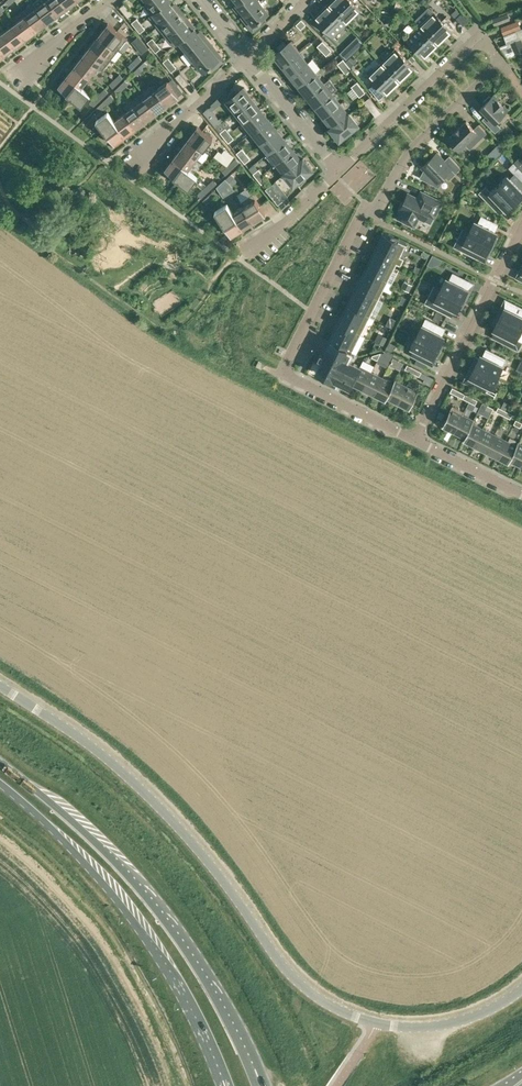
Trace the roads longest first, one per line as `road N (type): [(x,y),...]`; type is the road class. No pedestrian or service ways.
road 1 (unclassified): [(0,685),(122,771),(216,872),(310,993),(378,1023),(421,1028)]
road 2 (residential): [(414,440),(281,372),(359,219),(409,150),(500,62)]
road 3 (primary): [(252,1060),(193,955),(137,881),(0,761)]
road 4 (primary): [(0,784),(68,845),(139,929),(191,1009),(222,1077)]
road 5 (residential): [(521,227),(414,440)]
road 6 (residential): [(338,170),(484,30)]
road 7 (residential): [(137,162),(248,56)]
road 8 (residential): [(248,56),(338,170)]
road 9 (residential): [(521,494),(414,440)]
road 10 (residential): [(250,251),(338,170)]

